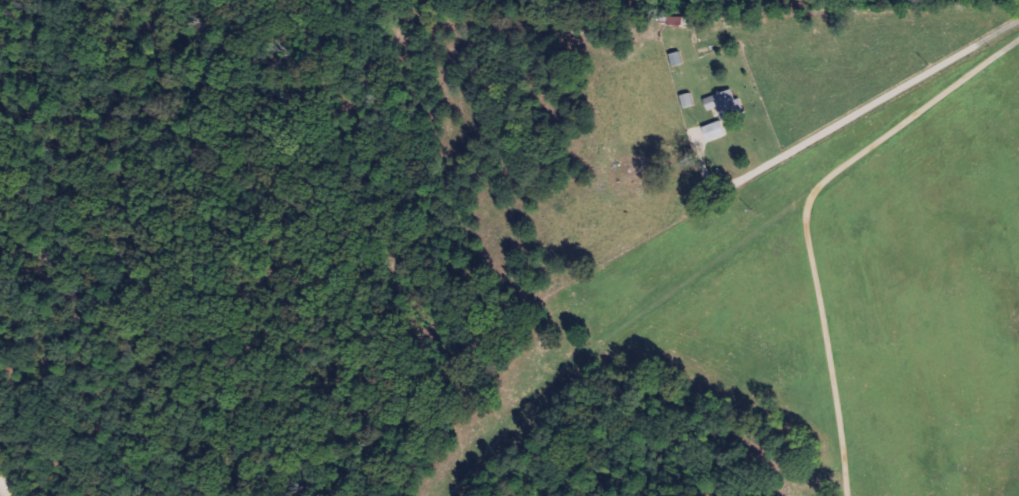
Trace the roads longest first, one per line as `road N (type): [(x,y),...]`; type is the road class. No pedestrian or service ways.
road 1 (track): [(1018,21),(719,188)]

